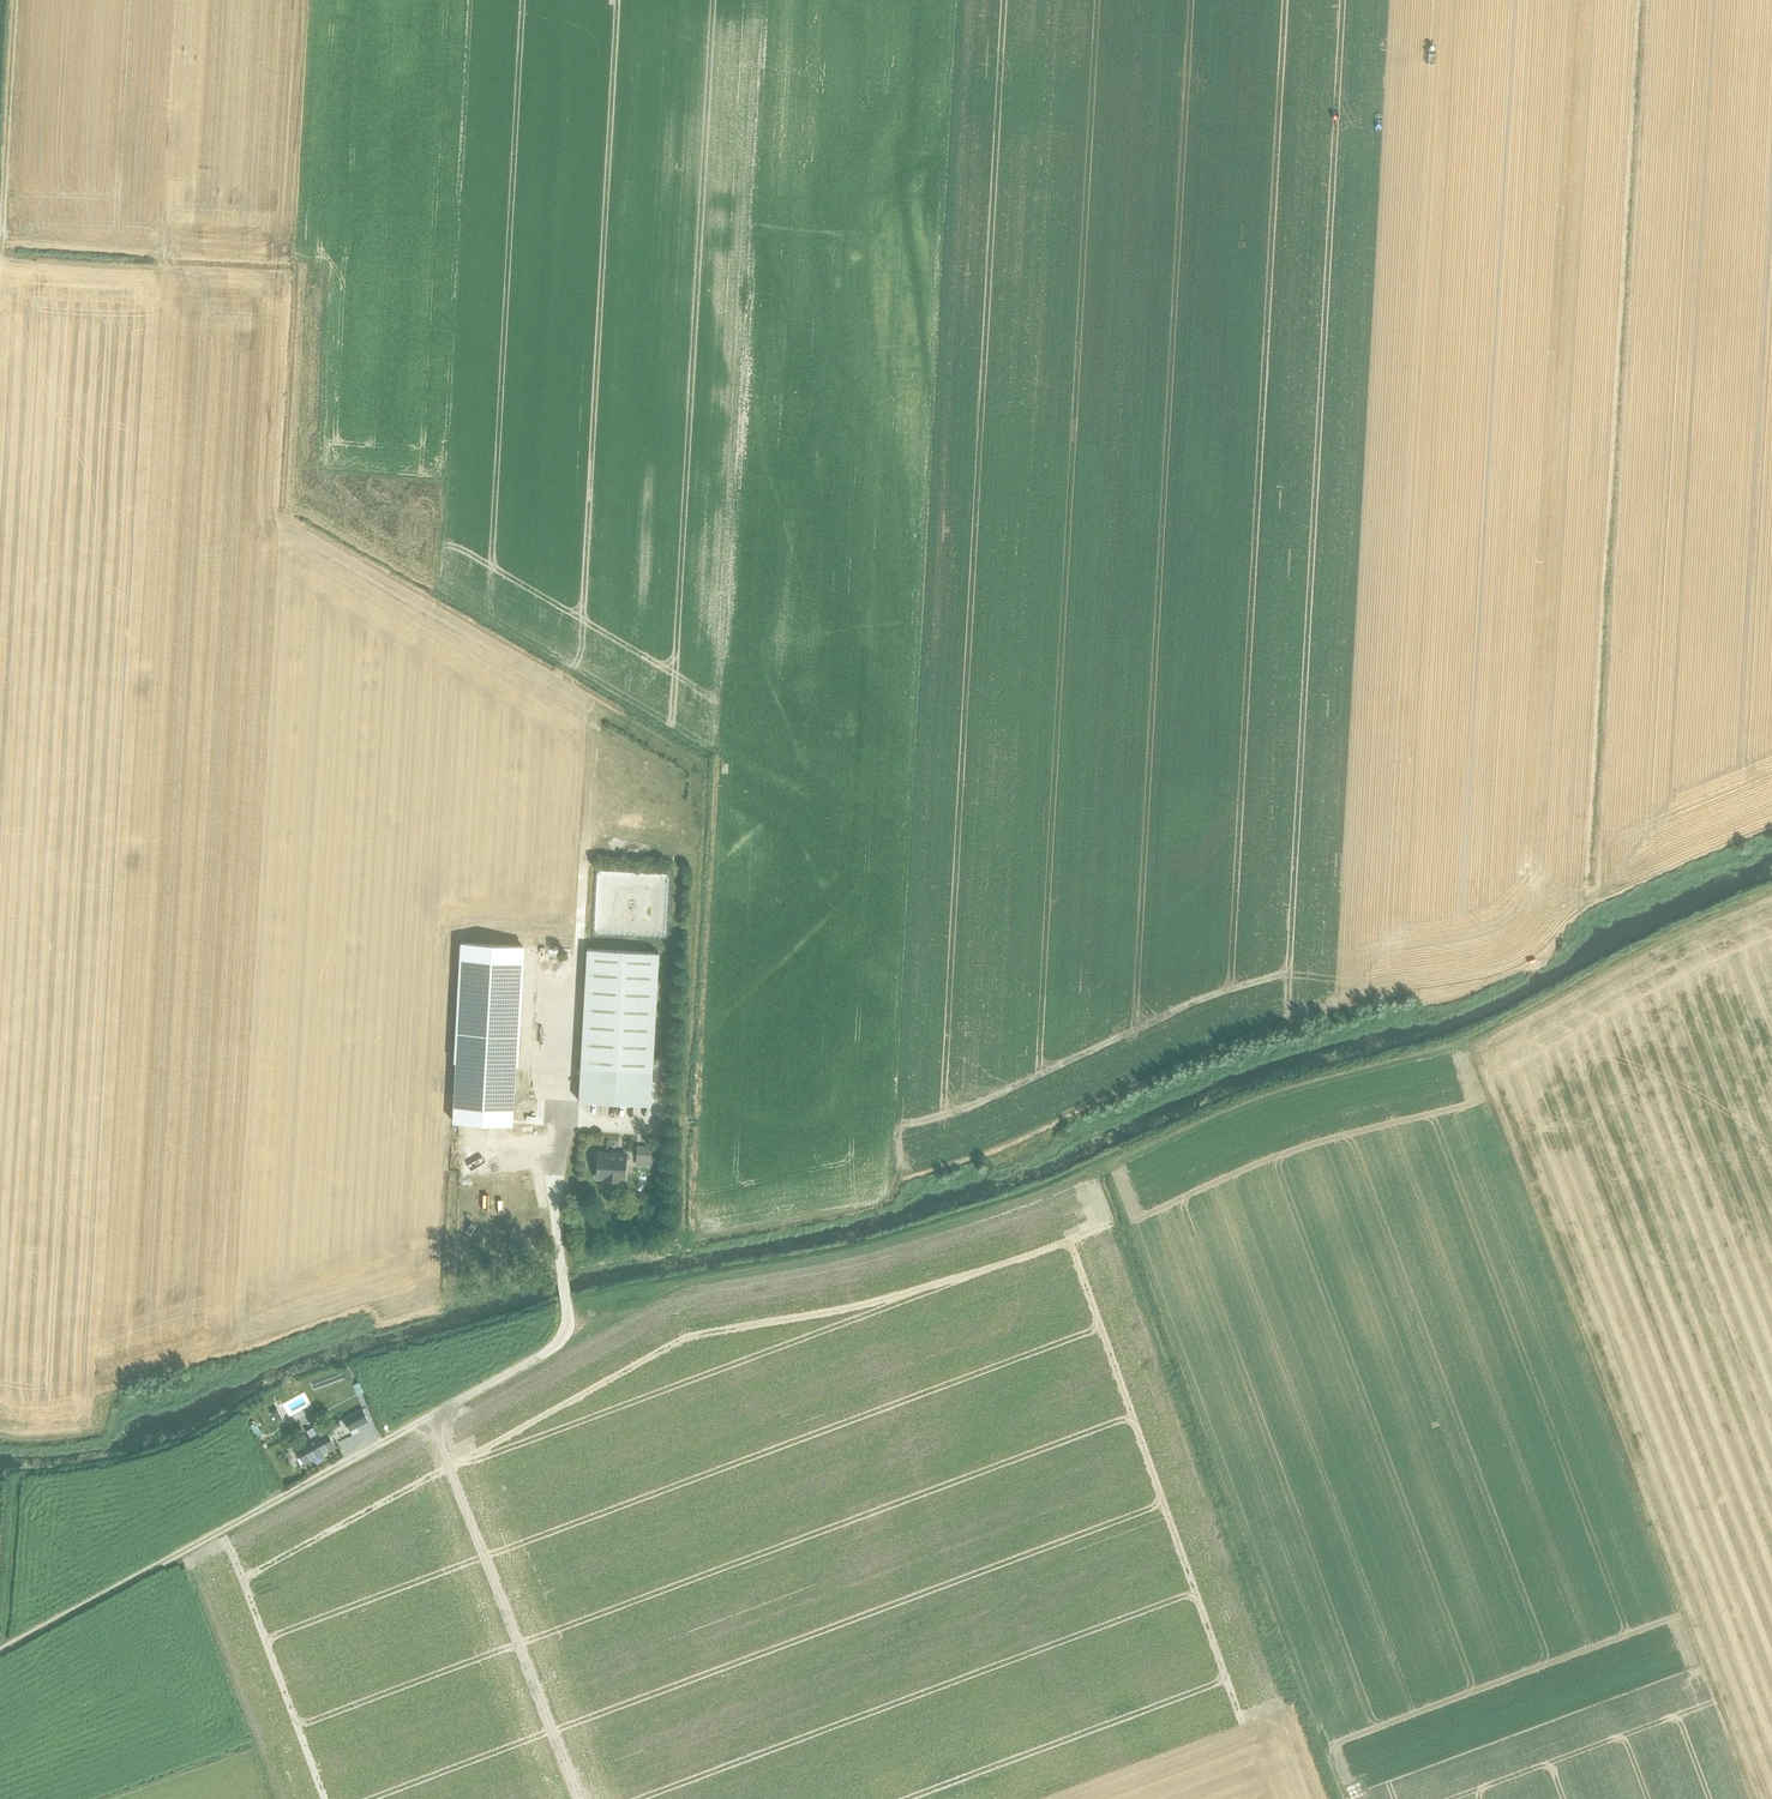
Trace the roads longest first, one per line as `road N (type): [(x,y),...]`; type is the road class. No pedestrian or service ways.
road 1 (track): [(425,1420),(577,1798)]
road 2 (track): [(0,232),(12,0)]

